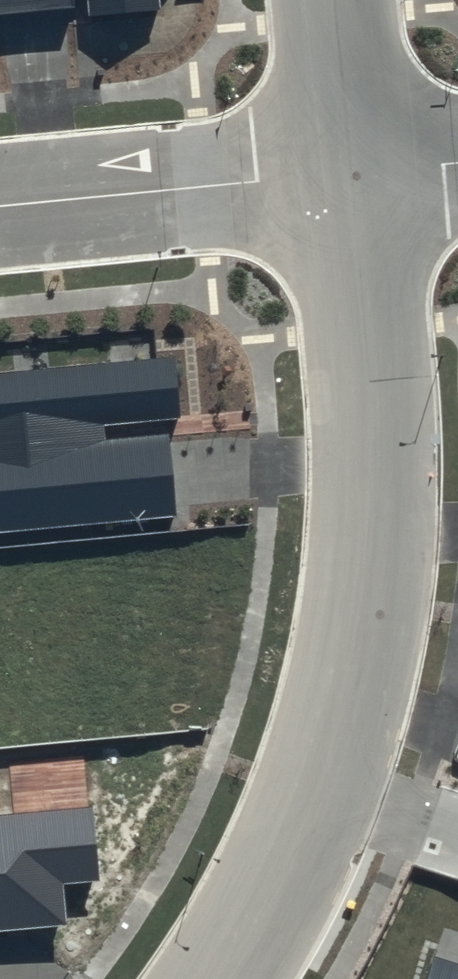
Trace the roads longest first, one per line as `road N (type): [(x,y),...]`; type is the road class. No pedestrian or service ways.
road 1 (residential): [(350,176),(375,447),(364,592),(316,780)]
road 2 (residential): [(0,208),(350,176)]
road 3 (residential): [(316,780),(270,885),(217,978)]
road 4 (residential): [(334,0),(350,176)]
road 5 (residential): [(316,780),(457,827)]

